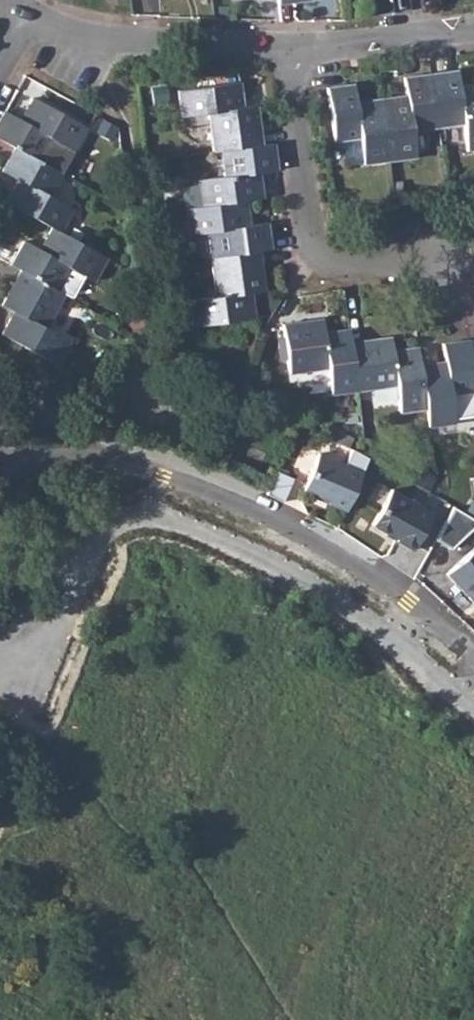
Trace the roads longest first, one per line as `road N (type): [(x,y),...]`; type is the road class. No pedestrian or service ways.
road 1 (residential): [(0,477),(6,461),(32,454),(86,449),(178,461),(350,554),(473,650)]
road 2 (residential): [(286,50),(316,253),(334,265),(395,261),(432,240)]
road 3 (residential): [(28,18),(90,43),(286,50)]
road 4 (residential): [(286,50),(473,26)]

